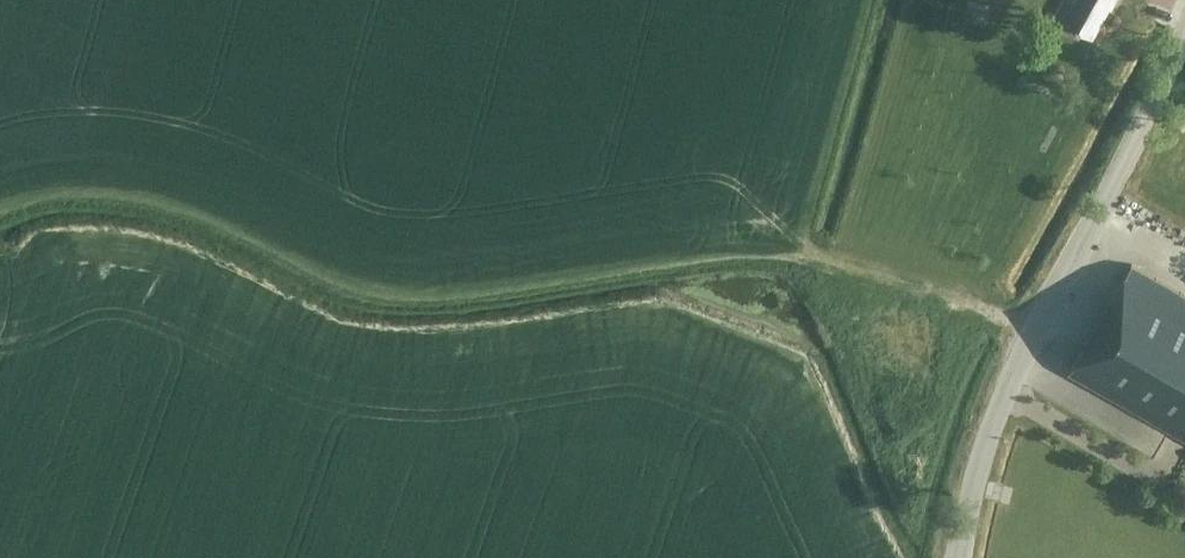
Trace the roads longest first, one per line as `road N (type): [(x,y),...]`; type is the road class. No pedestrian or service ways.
road 1 (tertiary): [(951,557),(997,400),(1184,31)]

